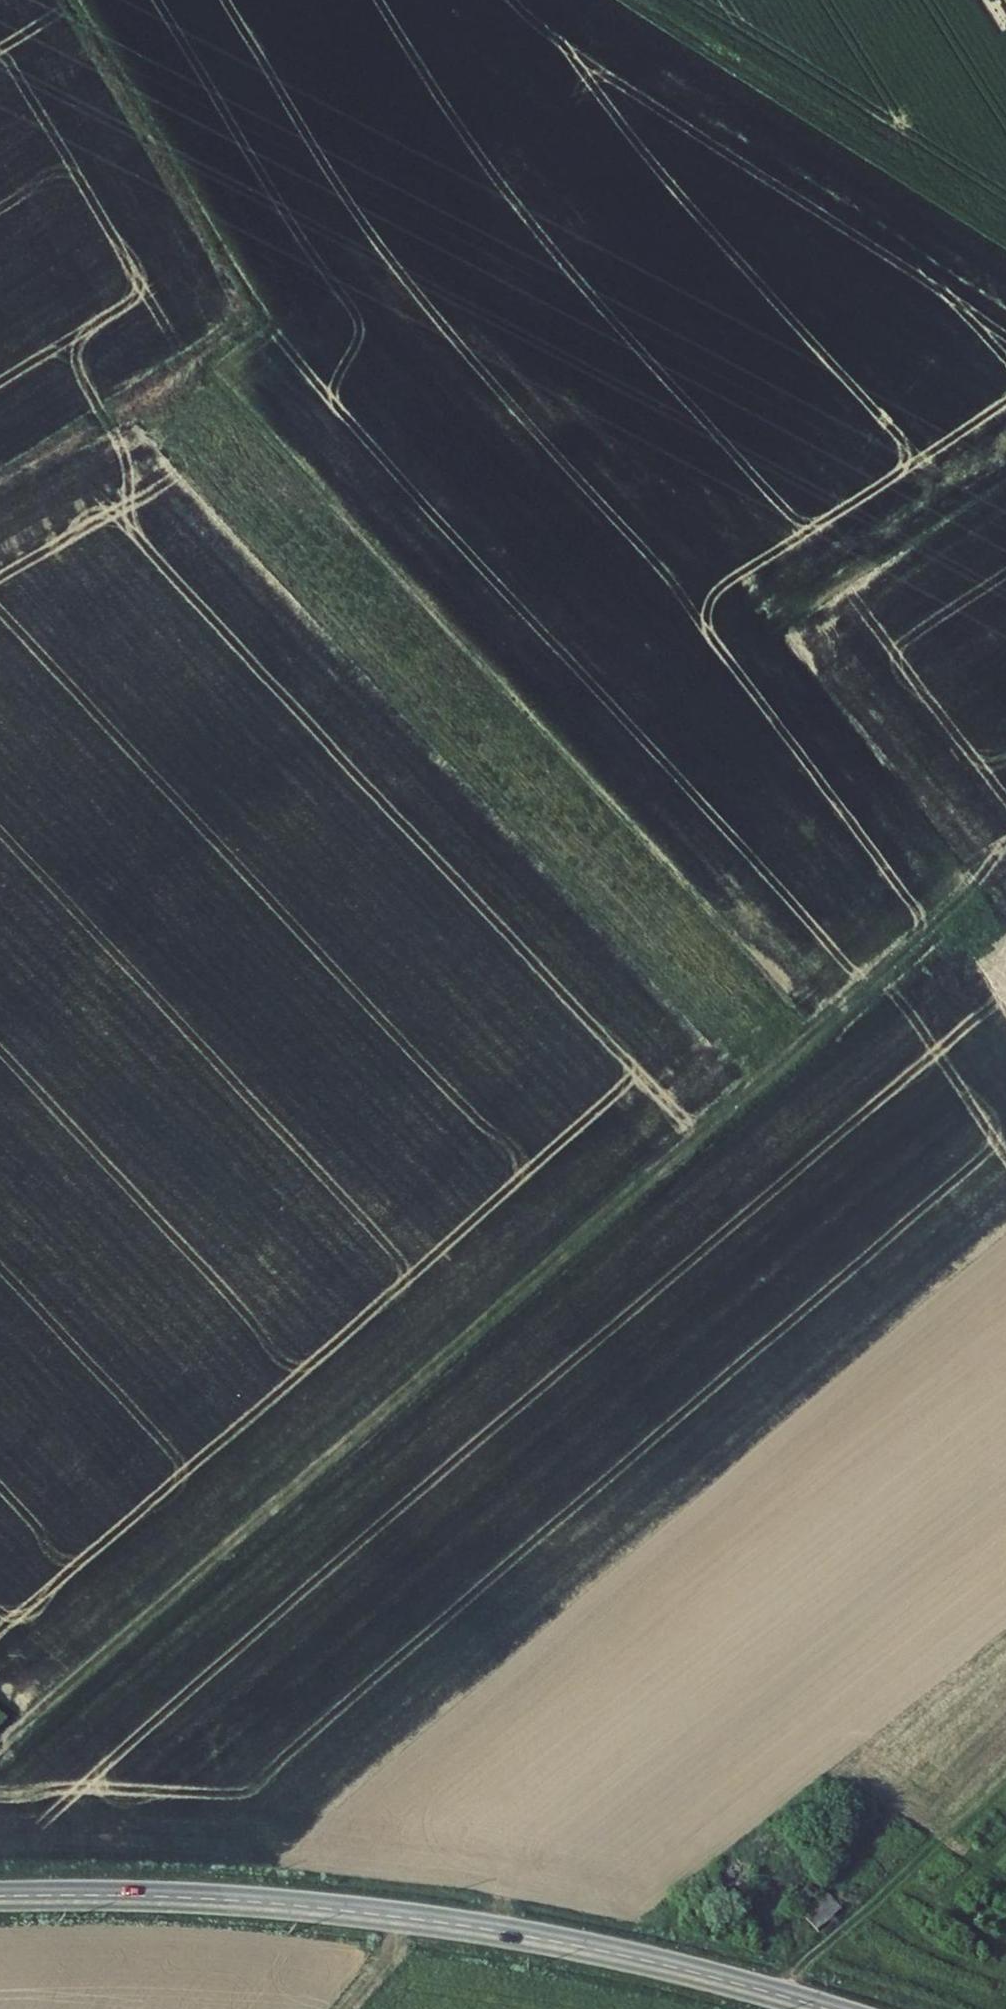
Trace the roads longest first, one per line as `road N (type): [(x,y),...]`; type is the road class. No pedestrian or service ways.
road 1 (secondary): [(829,2008),(623,1955),(424,1920),(173,1896),(0,1897)]

